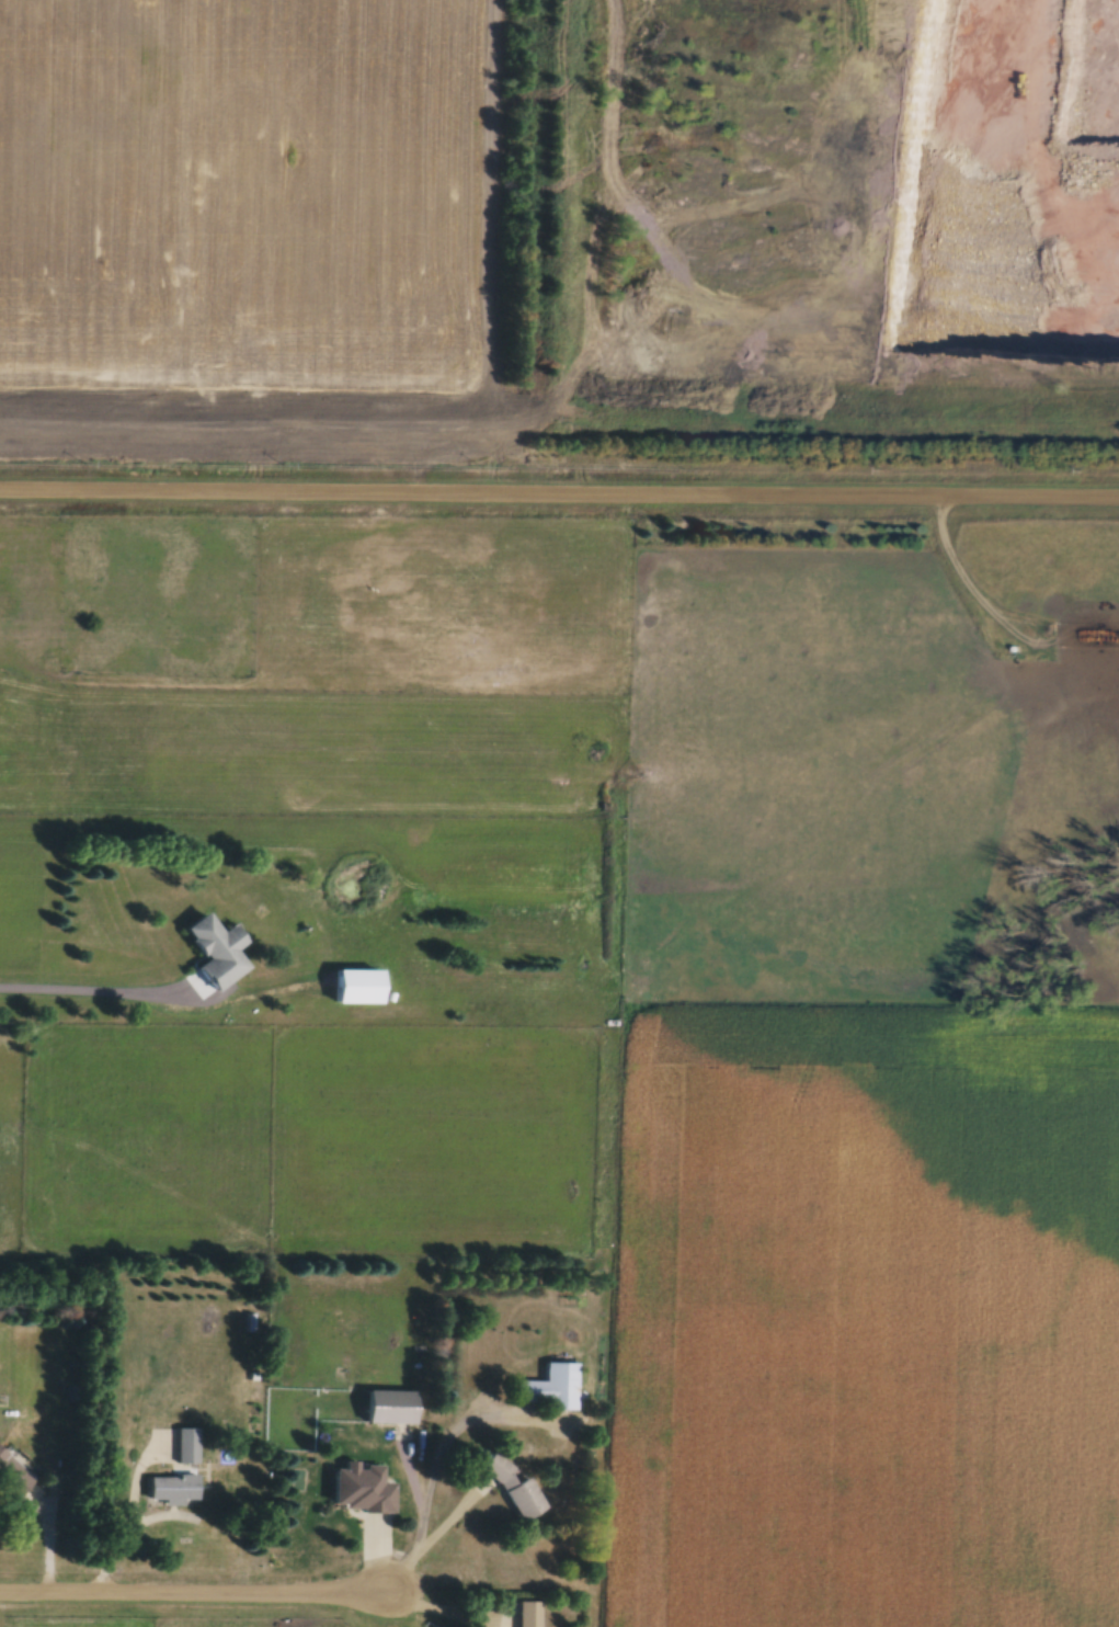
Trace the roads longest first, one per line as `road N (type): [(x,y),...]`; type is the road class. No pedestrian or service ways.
road 1 (residential): [(1118,502),(0,496)]
road 2 (residential): [(0,1597),(389,1598)]

